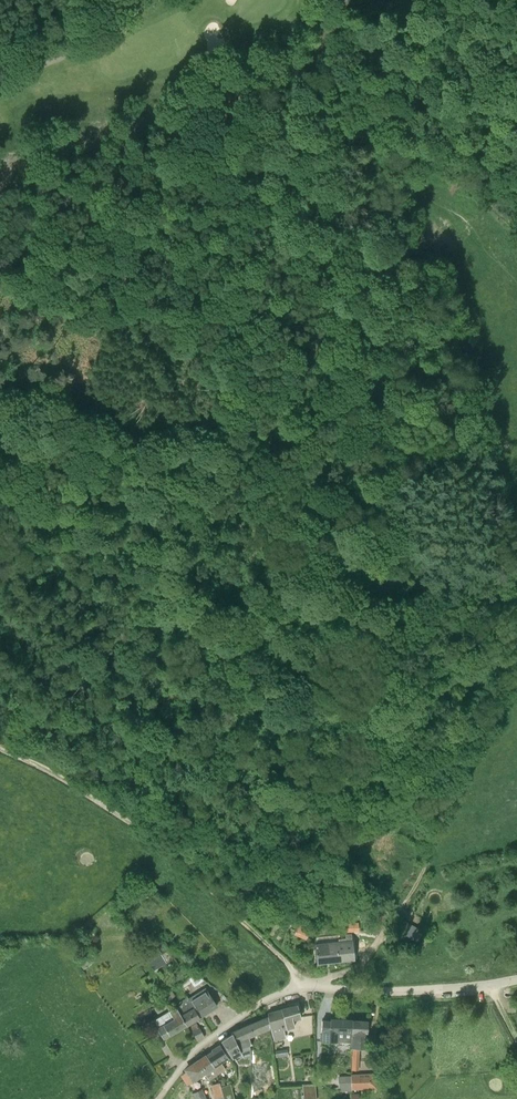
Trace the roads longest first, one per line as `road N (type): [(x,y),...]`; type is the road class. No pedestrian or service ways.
road 1 (track): [(309,986),(168,848),(0,749)]
road 2 (unclassified): [(164,1090),(207,1040),(293,989),(516,980)]
road 3 (track): [(180,354),(0,250)]
road 4 (track): [(0,85),(180,0)]
road 5 (track): [(309,986),(360,967),(397,910)]

